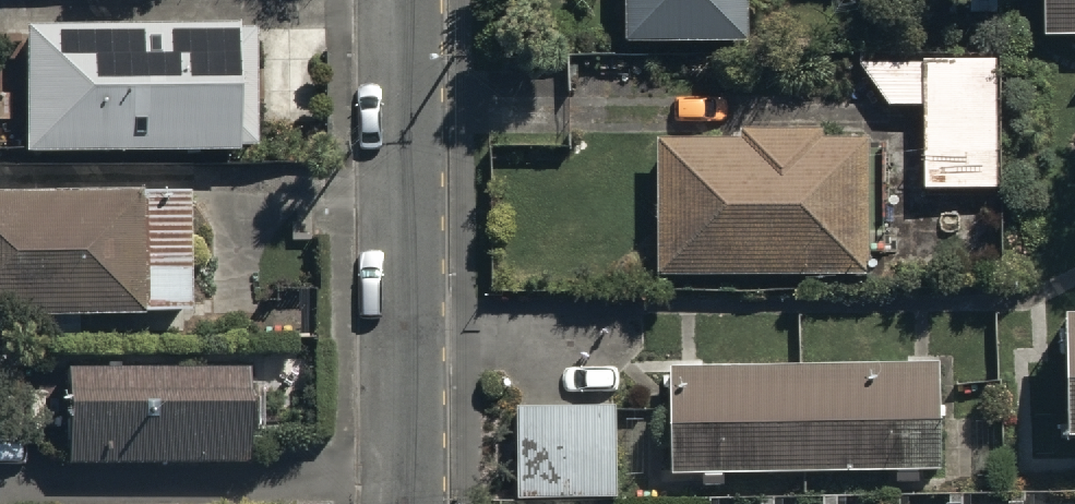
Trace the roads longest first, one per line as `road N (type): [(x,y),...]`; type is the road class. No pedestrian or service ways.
road 1 (residential): [(404,0),(407,503)]

